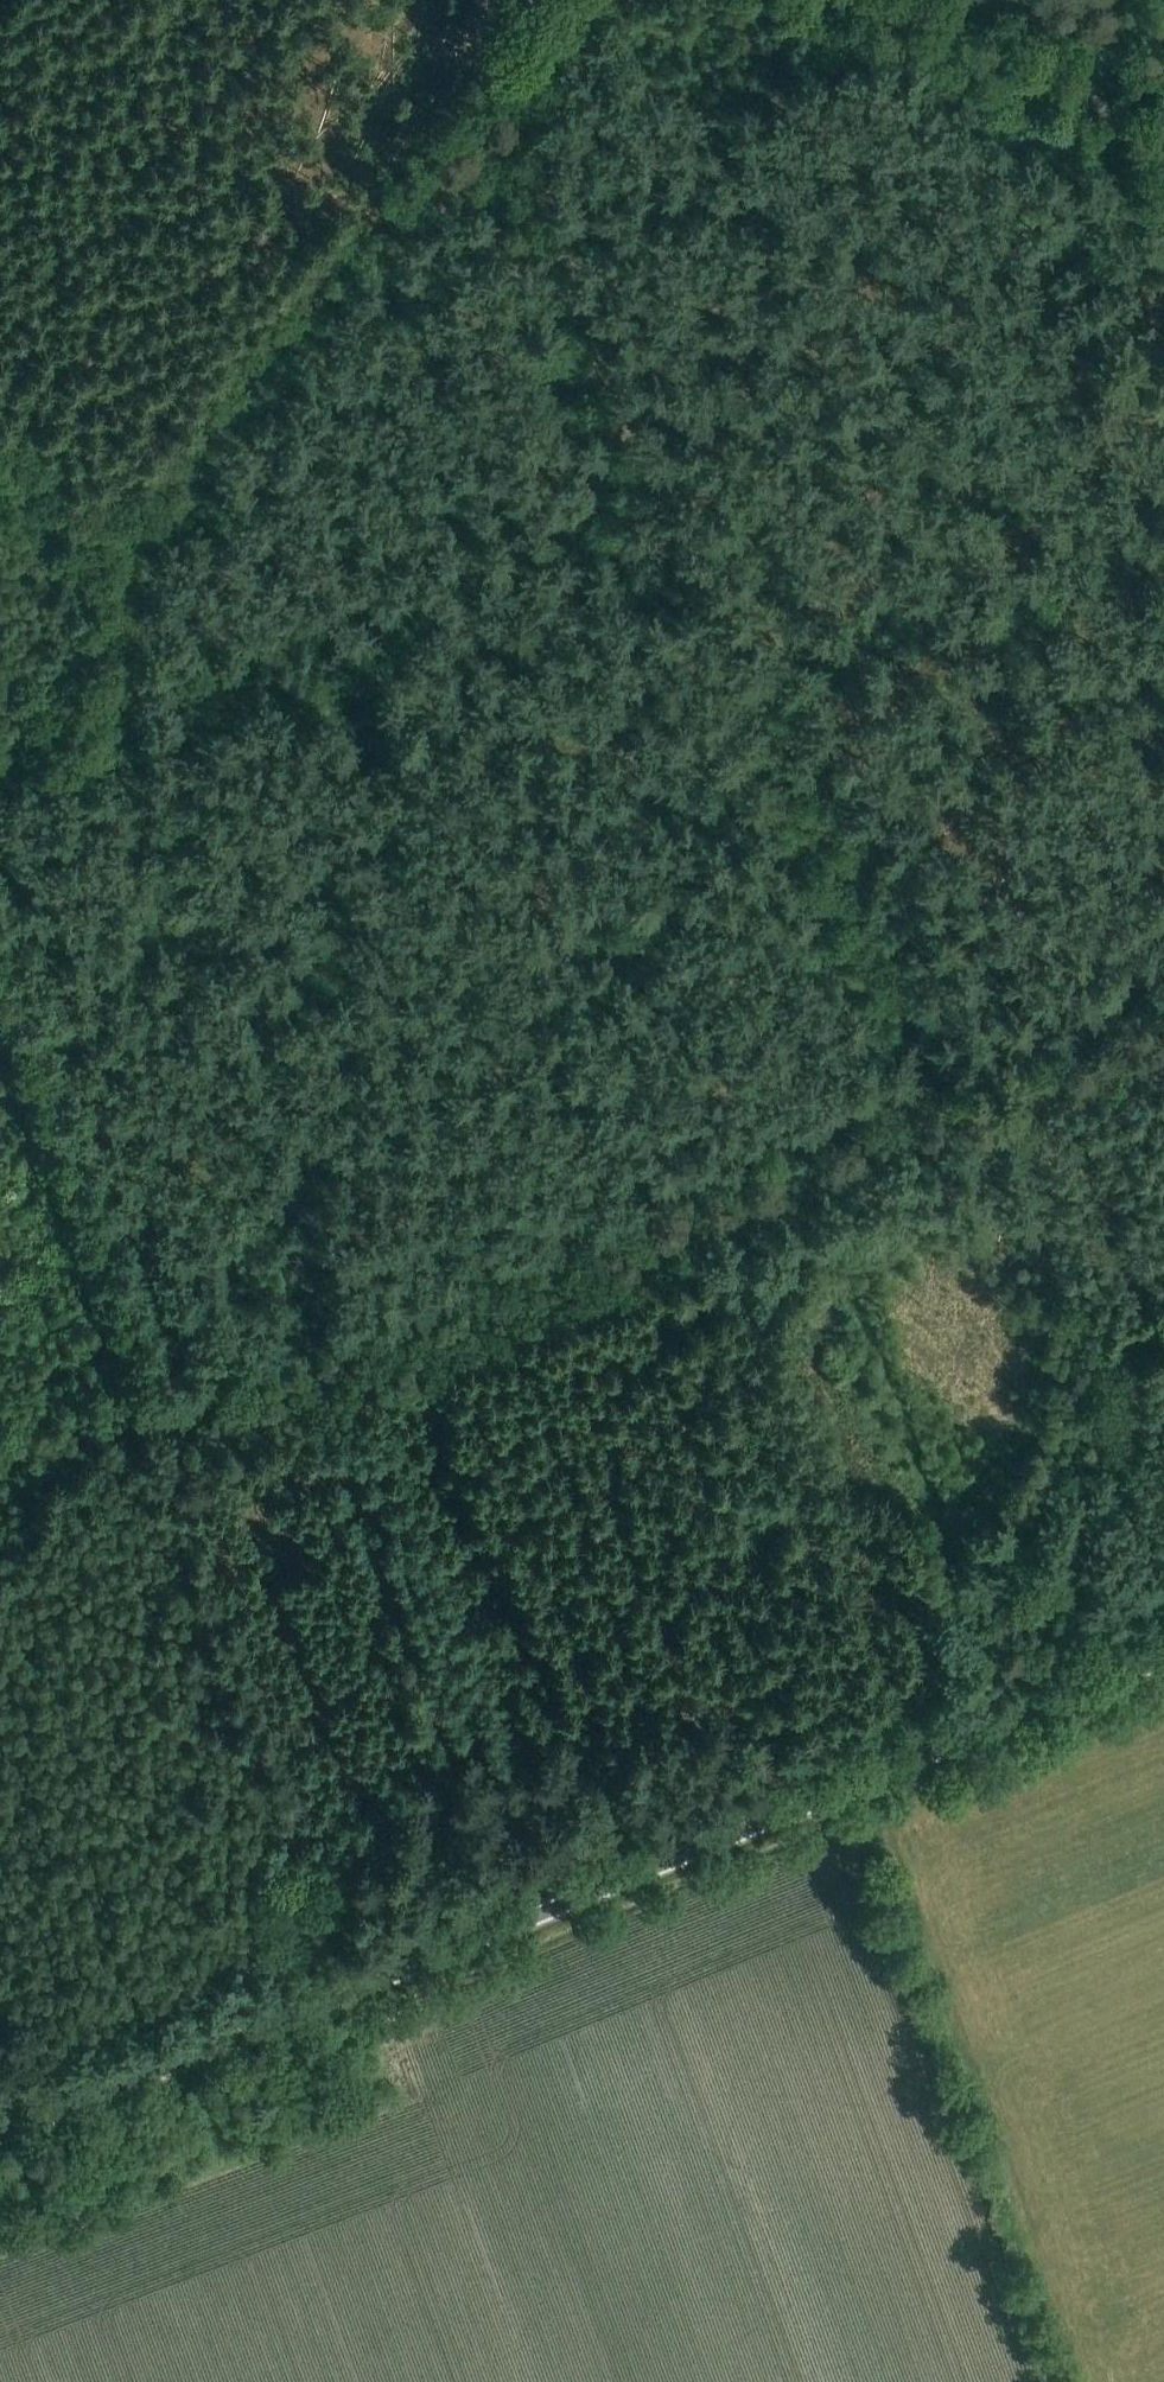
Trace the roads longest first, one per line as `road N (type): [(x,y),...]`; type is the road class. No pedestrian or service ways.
road 1 (unclassified): [(0,2135),(1163,1658)]
road 2 (unclassified): [(1163,139),(880,0)]
road 3 (track): [(935,1536),(999,1725)]

